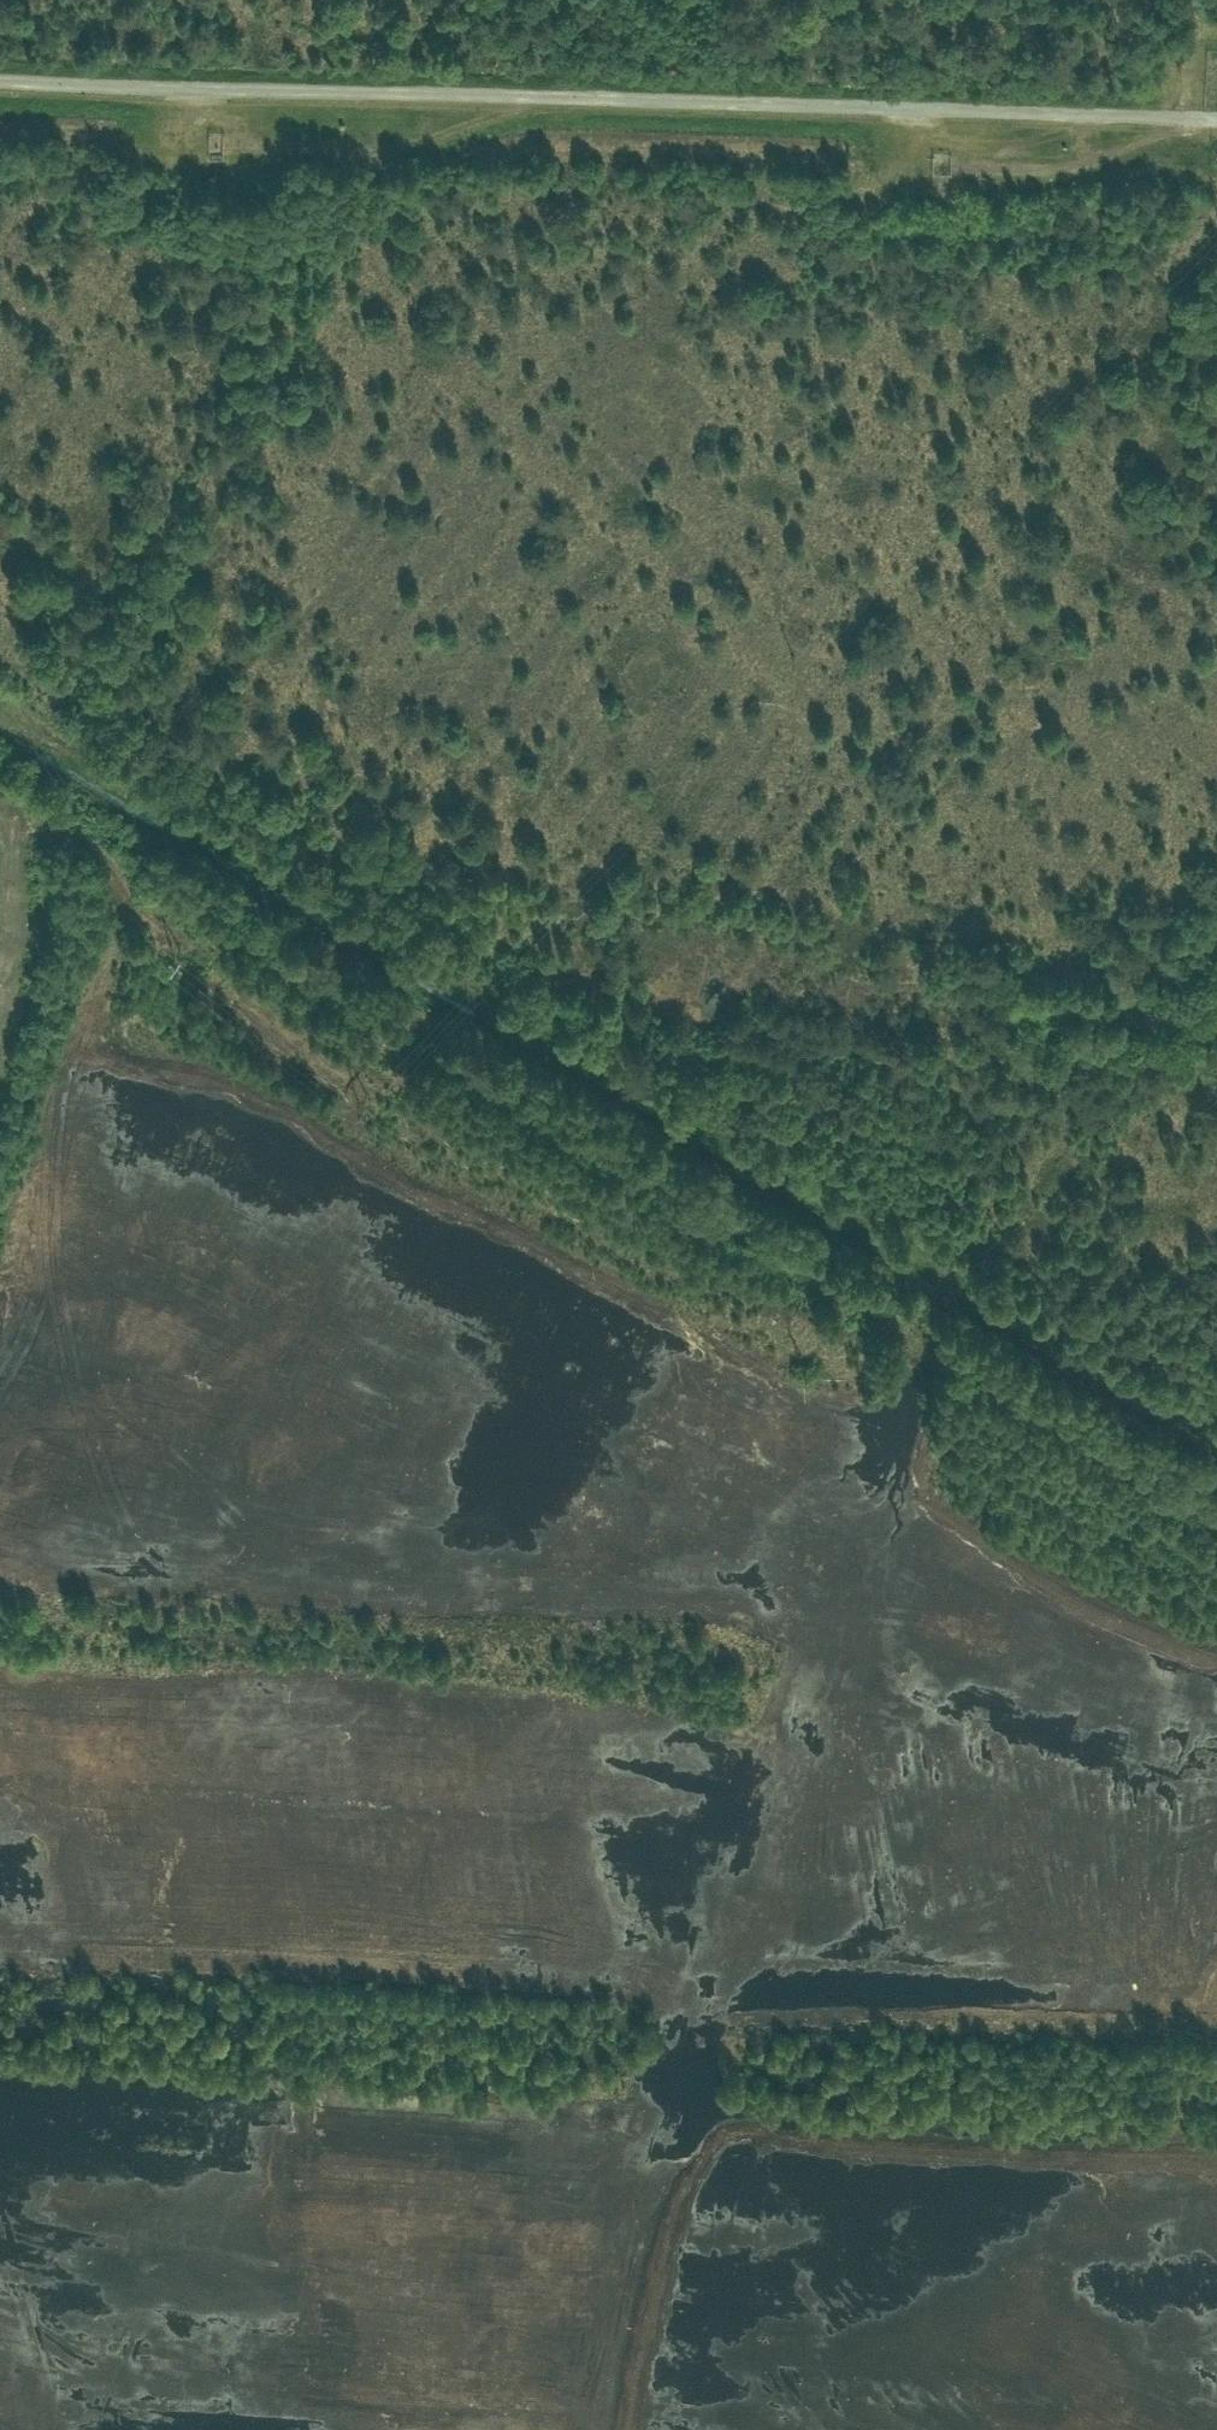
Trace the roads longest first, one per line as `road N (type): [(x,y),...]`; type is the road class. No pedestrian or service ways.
road 1 (track): [(1216,117),(0,77)]
road 2 (track): [(527,94),(438,134),(251,140)]
road 3 (track): [(1177,116),(1099,155),(965,167)]

